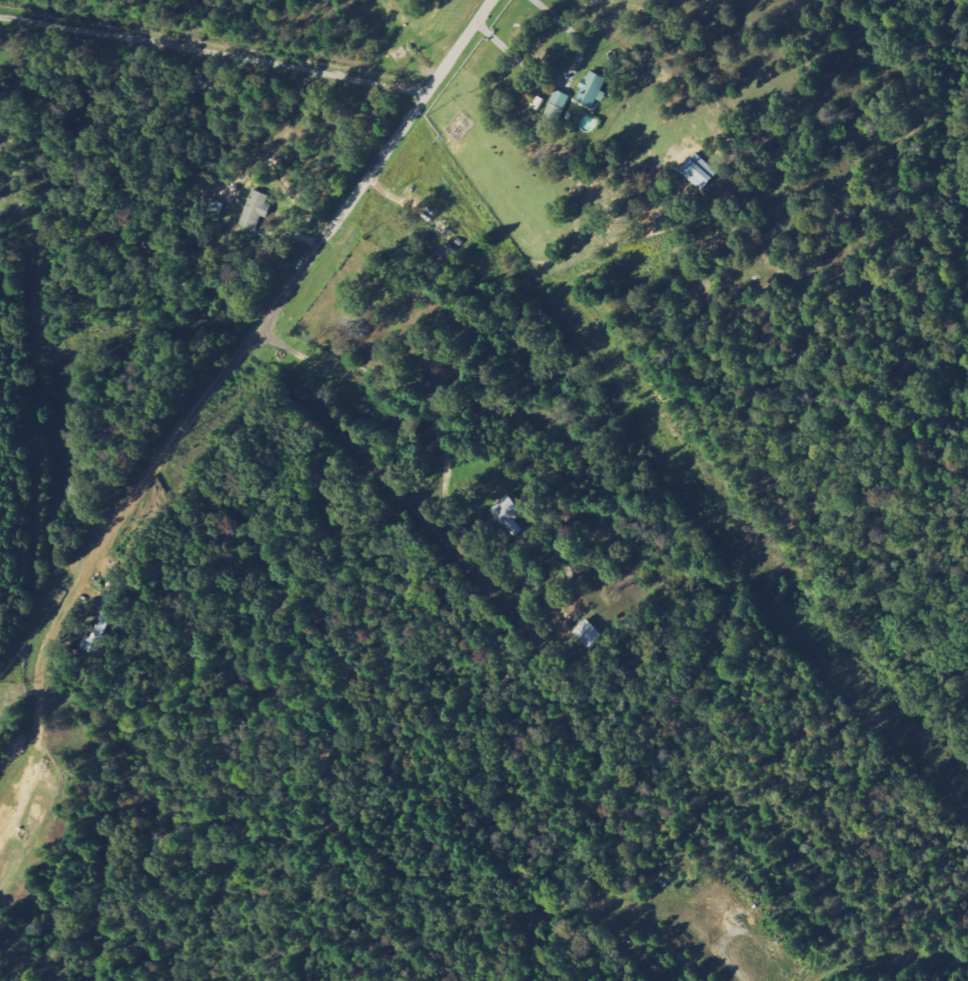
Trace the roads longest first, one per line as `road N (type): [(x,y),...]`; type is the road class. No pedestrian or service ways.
road 1 (residential): [(496,0),(152,468)]

